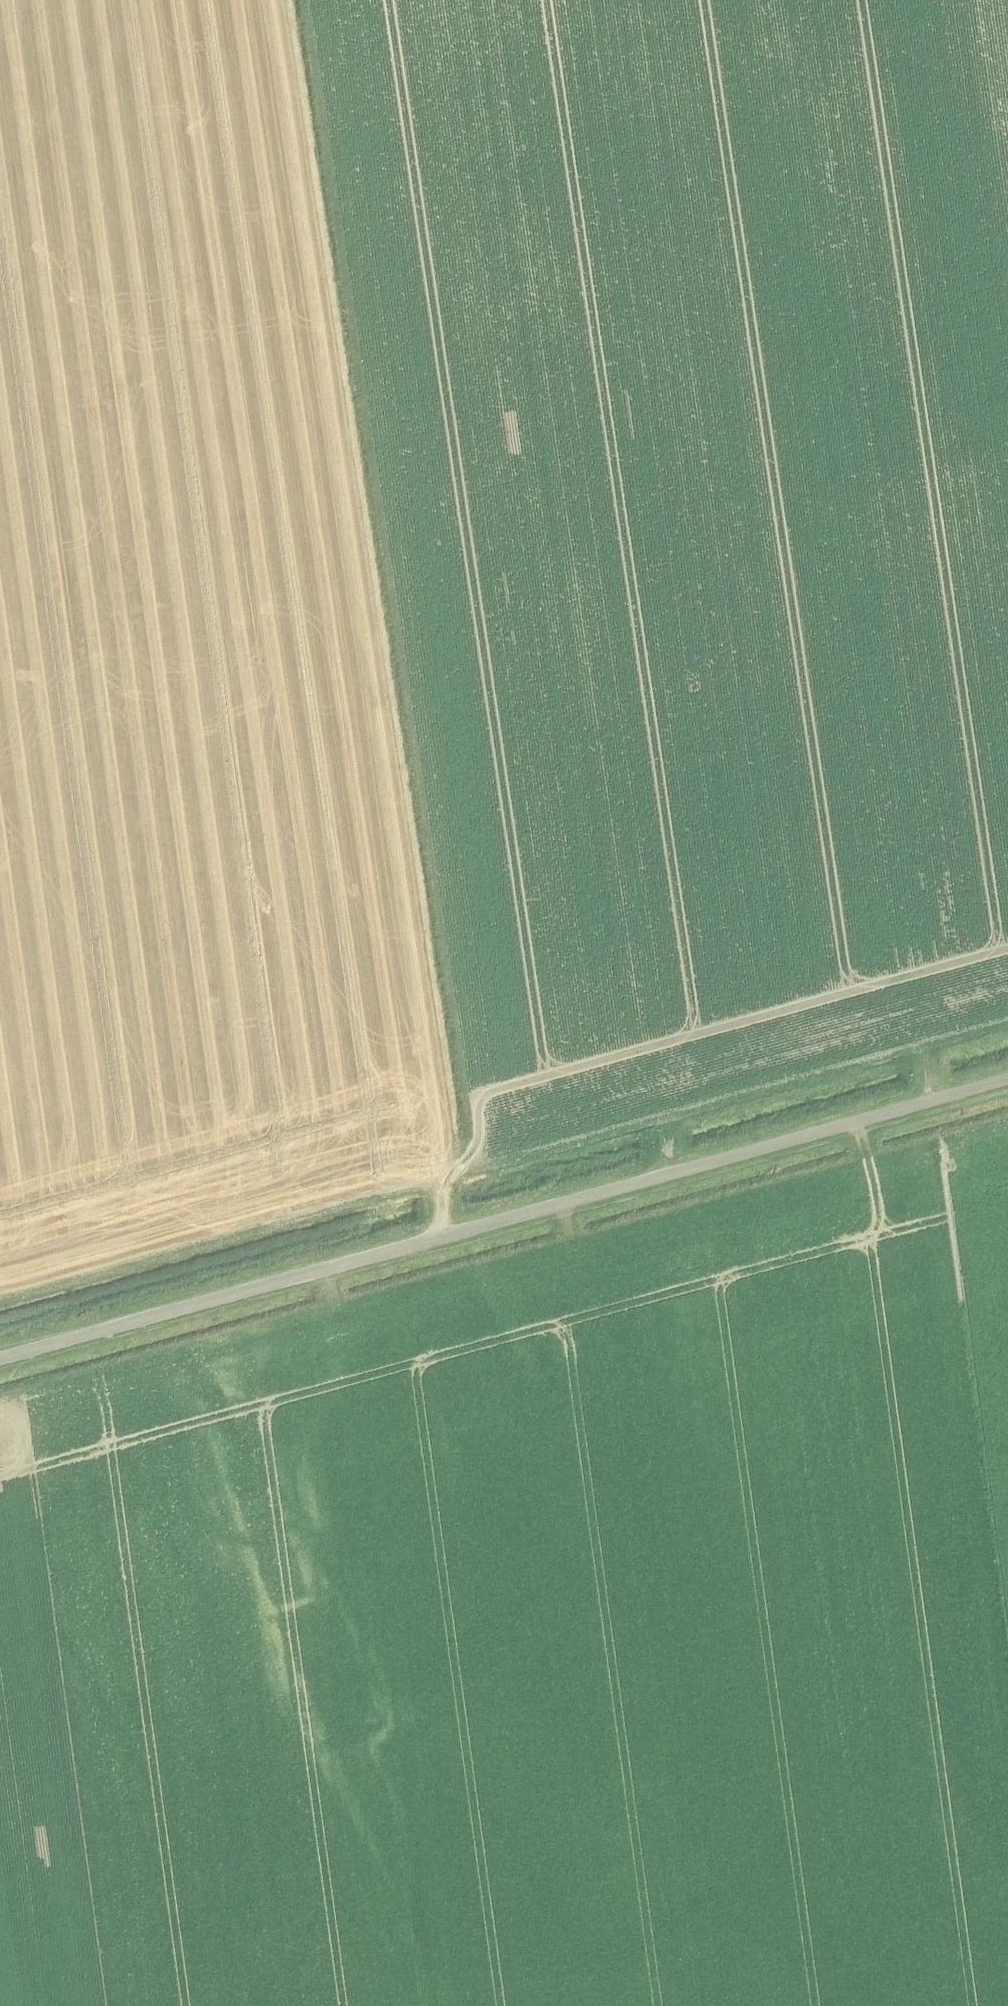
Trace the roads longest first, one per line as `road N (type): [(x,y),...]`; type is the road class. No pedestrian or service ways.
road 1 (unclassified): [(0,1360),(1007,1076)]

